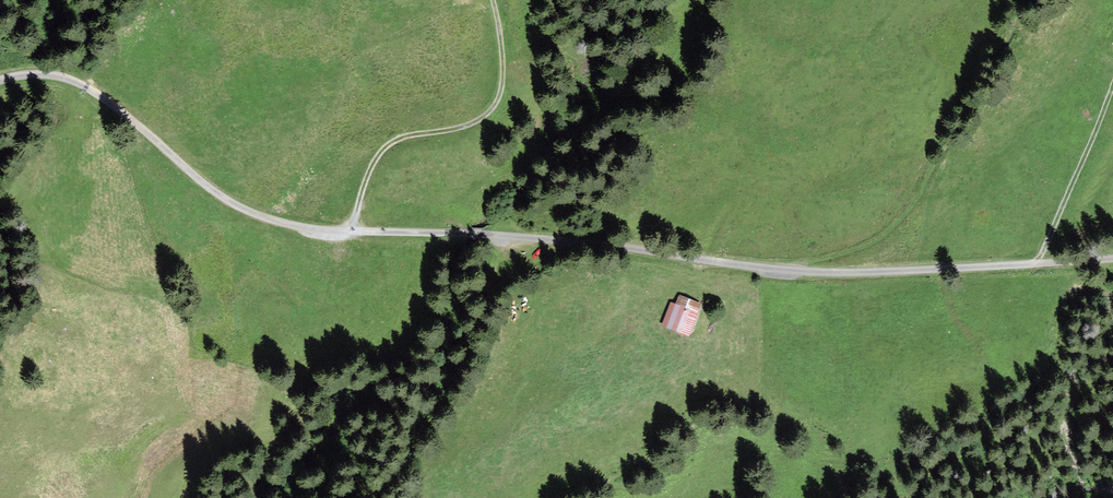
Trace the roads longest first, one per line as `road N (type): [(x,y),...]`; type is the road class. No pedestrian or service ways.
road 1 (unclassified): [(0,82),(34,75),(72,80),(109,100),(241,208),(315,229),(614,245),(821,273),(1112,259)]
road 2 (track): [(346,232),(389,146),(457,128),(494,109),(503,93),(503,58),(494,0)]
road 3 (track): [(1112,86),(1035,264)]

